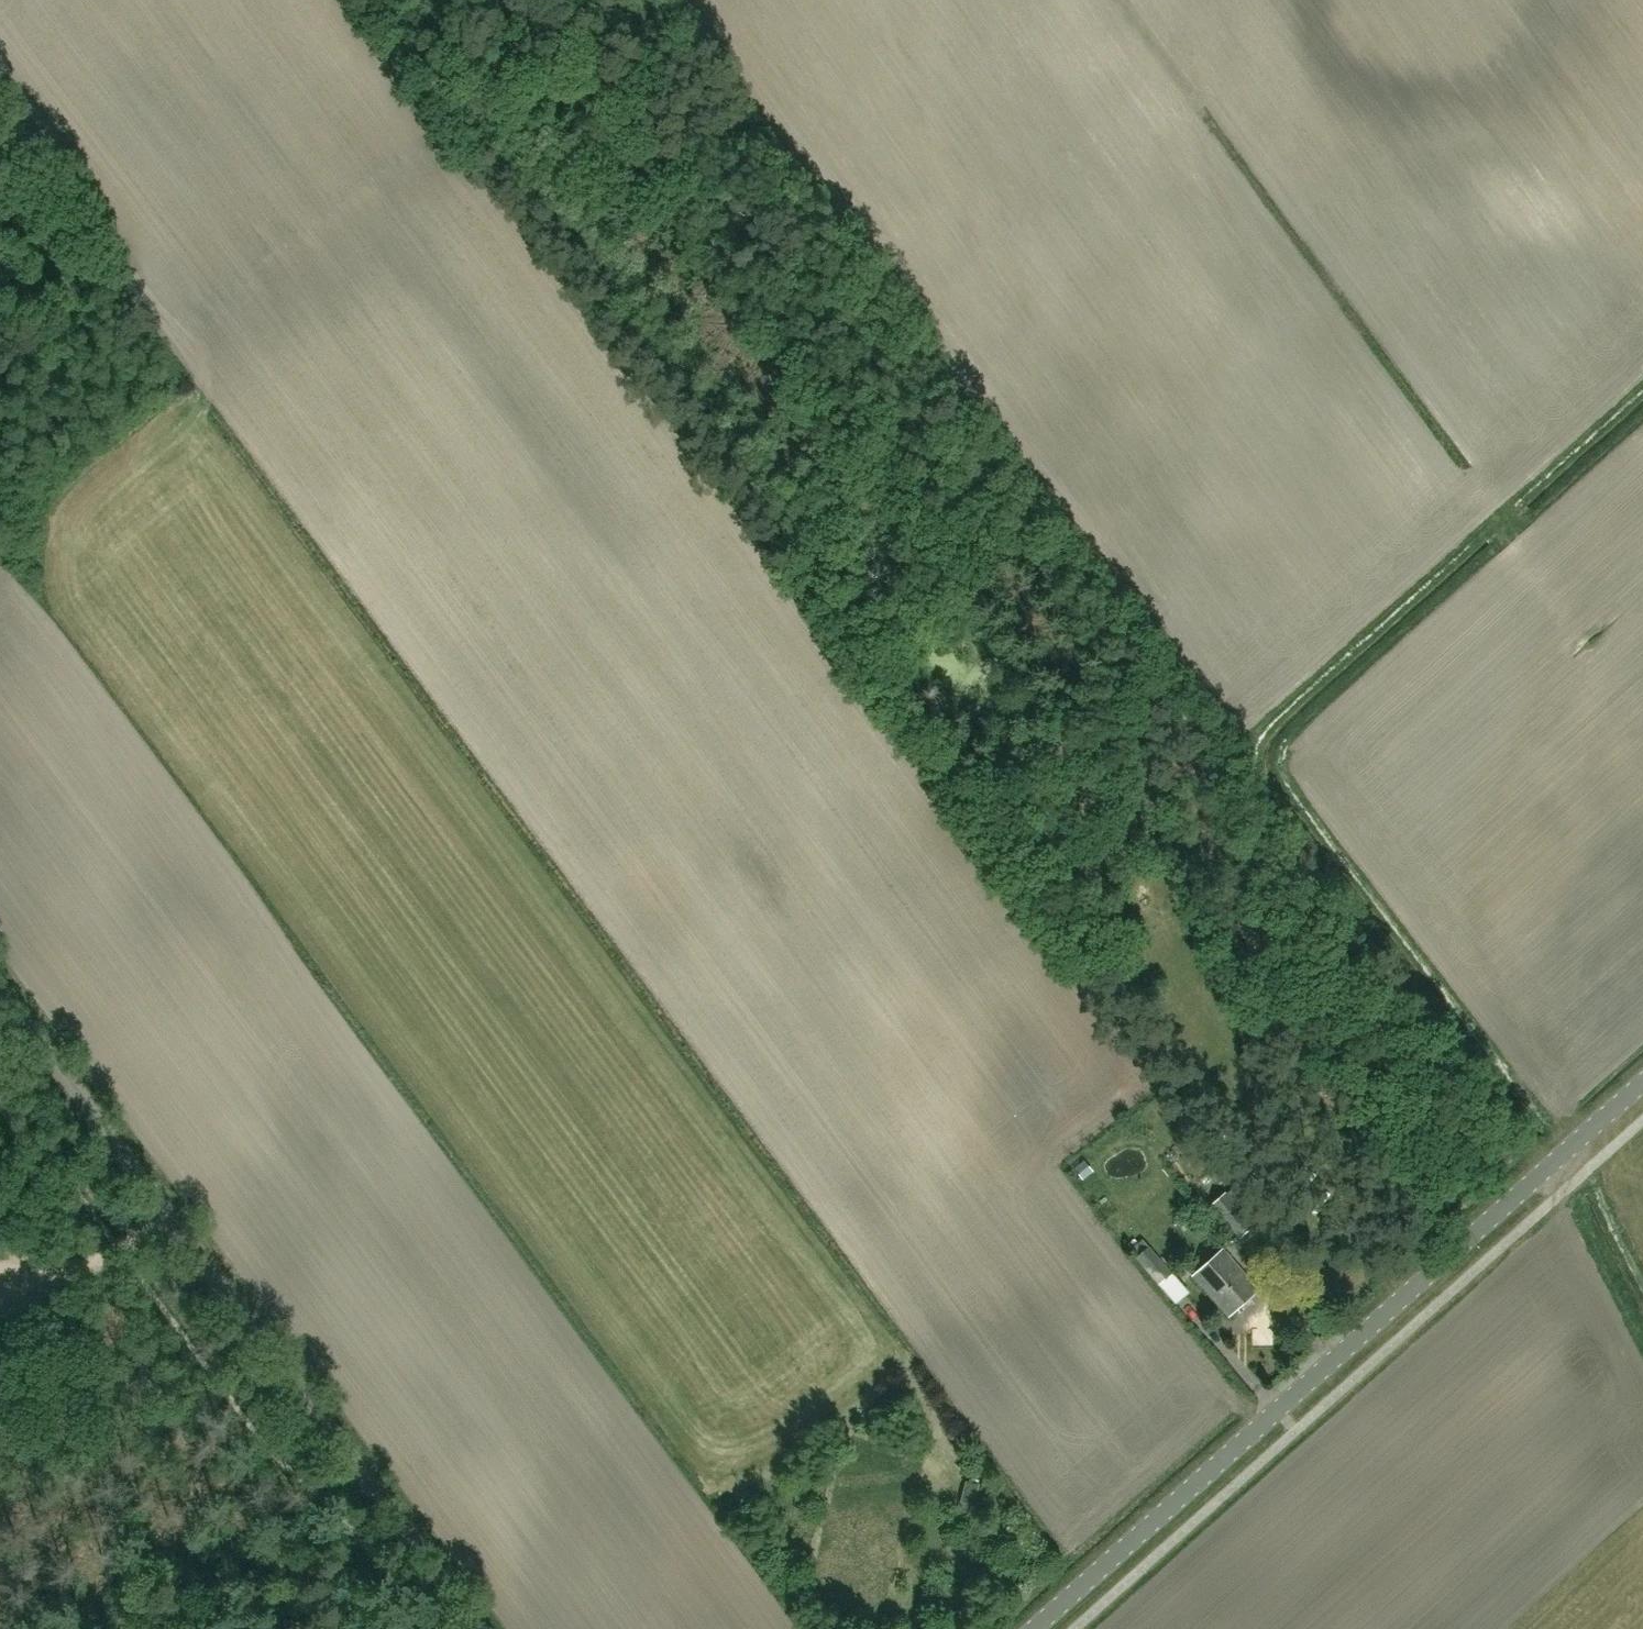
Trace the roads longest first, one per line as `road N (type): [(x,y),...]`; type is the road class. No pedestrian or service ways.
road 1 (unclassified): [(1038,1628),(1642,1086)]
road 2 (unclassified): [(480,1628),(0,987)]
road 3 (track): [(0,1303),(123,1251),(168,1214)]

